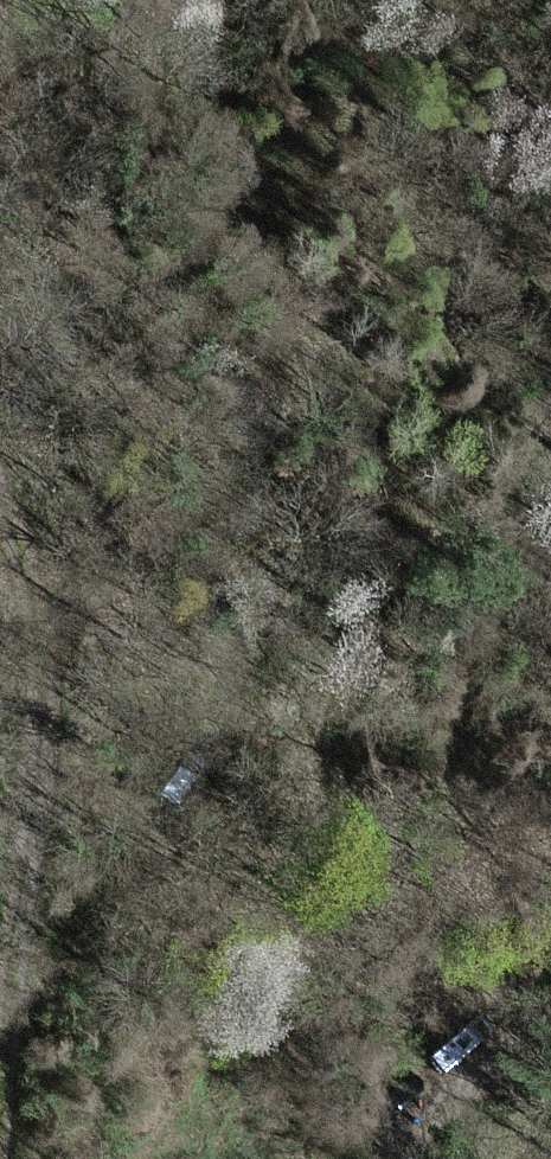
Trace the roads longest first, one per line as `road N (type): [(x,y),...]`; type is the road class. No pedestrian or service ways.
road 1 (track): [(213,0),(191,84),(193,799),(57,955)]
road 2 (track): [(8,1158),(57,955),(77,642),(0,421)]
road 3 (track): [(550,932),(400,1158)]

